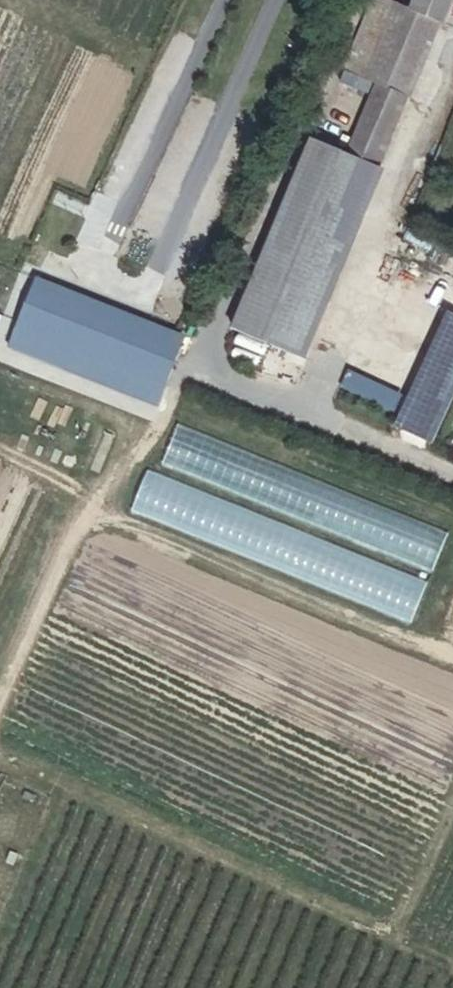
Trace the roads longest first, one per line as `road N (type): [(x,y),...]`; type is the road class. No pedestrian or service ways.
road 1 (track): [(452,969),(0,762)]
road 2 (track): [(9,371),(142,68),(0,1)]
road 3 (track): [(0,705),(131,425),(0,367)]
road 4 (track): [(452,661),(91,511)]
road 5 (track): [(452,820),(400,945)]

